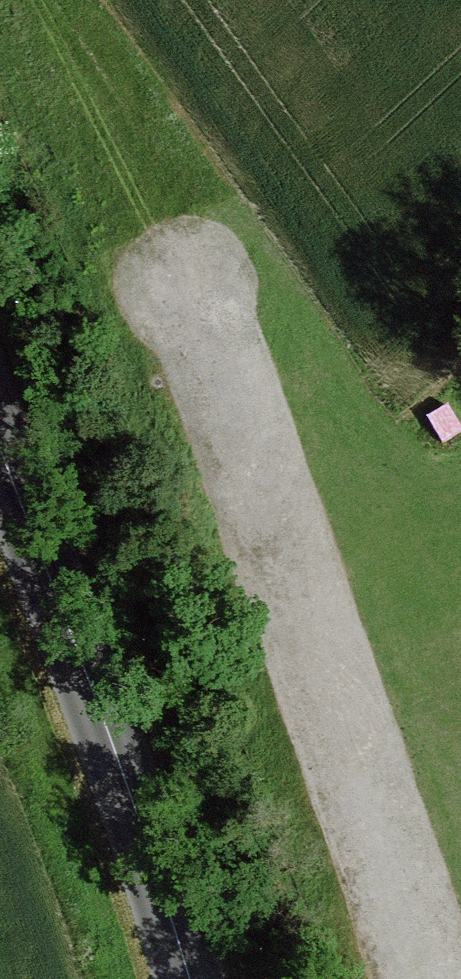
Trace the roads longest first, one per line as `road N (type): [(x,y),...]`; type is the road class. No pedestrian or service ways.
road 1 (track): [(195,292),(425,978)]
road 2 (secondary): [(189,978),(115,753),(0,452)]

